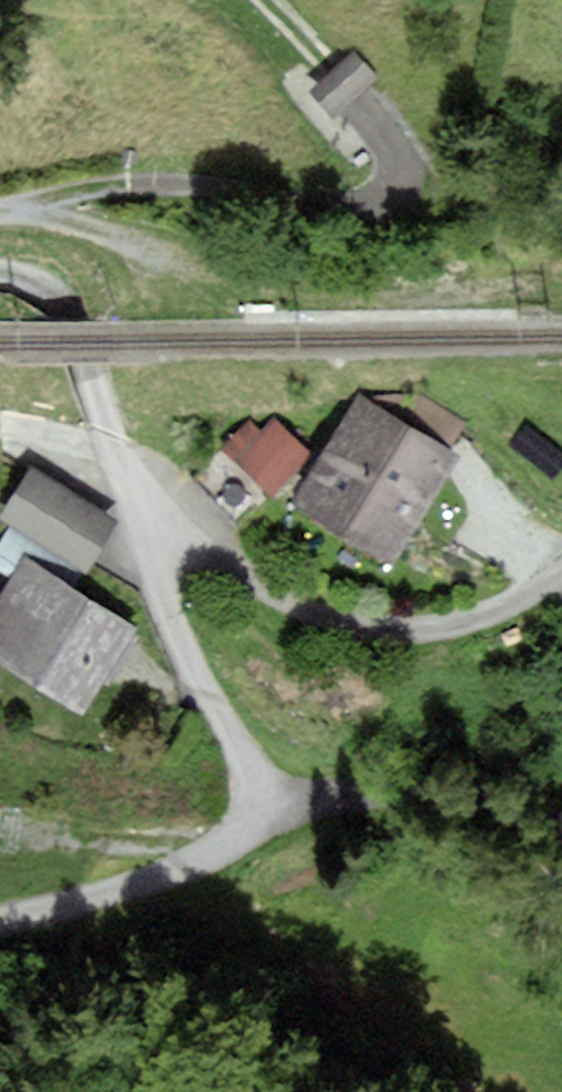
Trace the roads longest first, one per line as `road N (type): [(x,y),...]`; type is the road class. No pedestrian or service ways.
road 1 (residential): [(0,934),(160,889),(250,842),(260,819),(136,529)]
road 2 (residential): [(0,214),(111,189),(173,185),(368,213),(395,192),(392,157),(331,80)]
road 3 (residential): [(561,582),(441,635),(349,629),(268,595),(210,546),(136,529)]
road 4 (residential): [(136,529),(52,302),(23,281),(0,279)]

